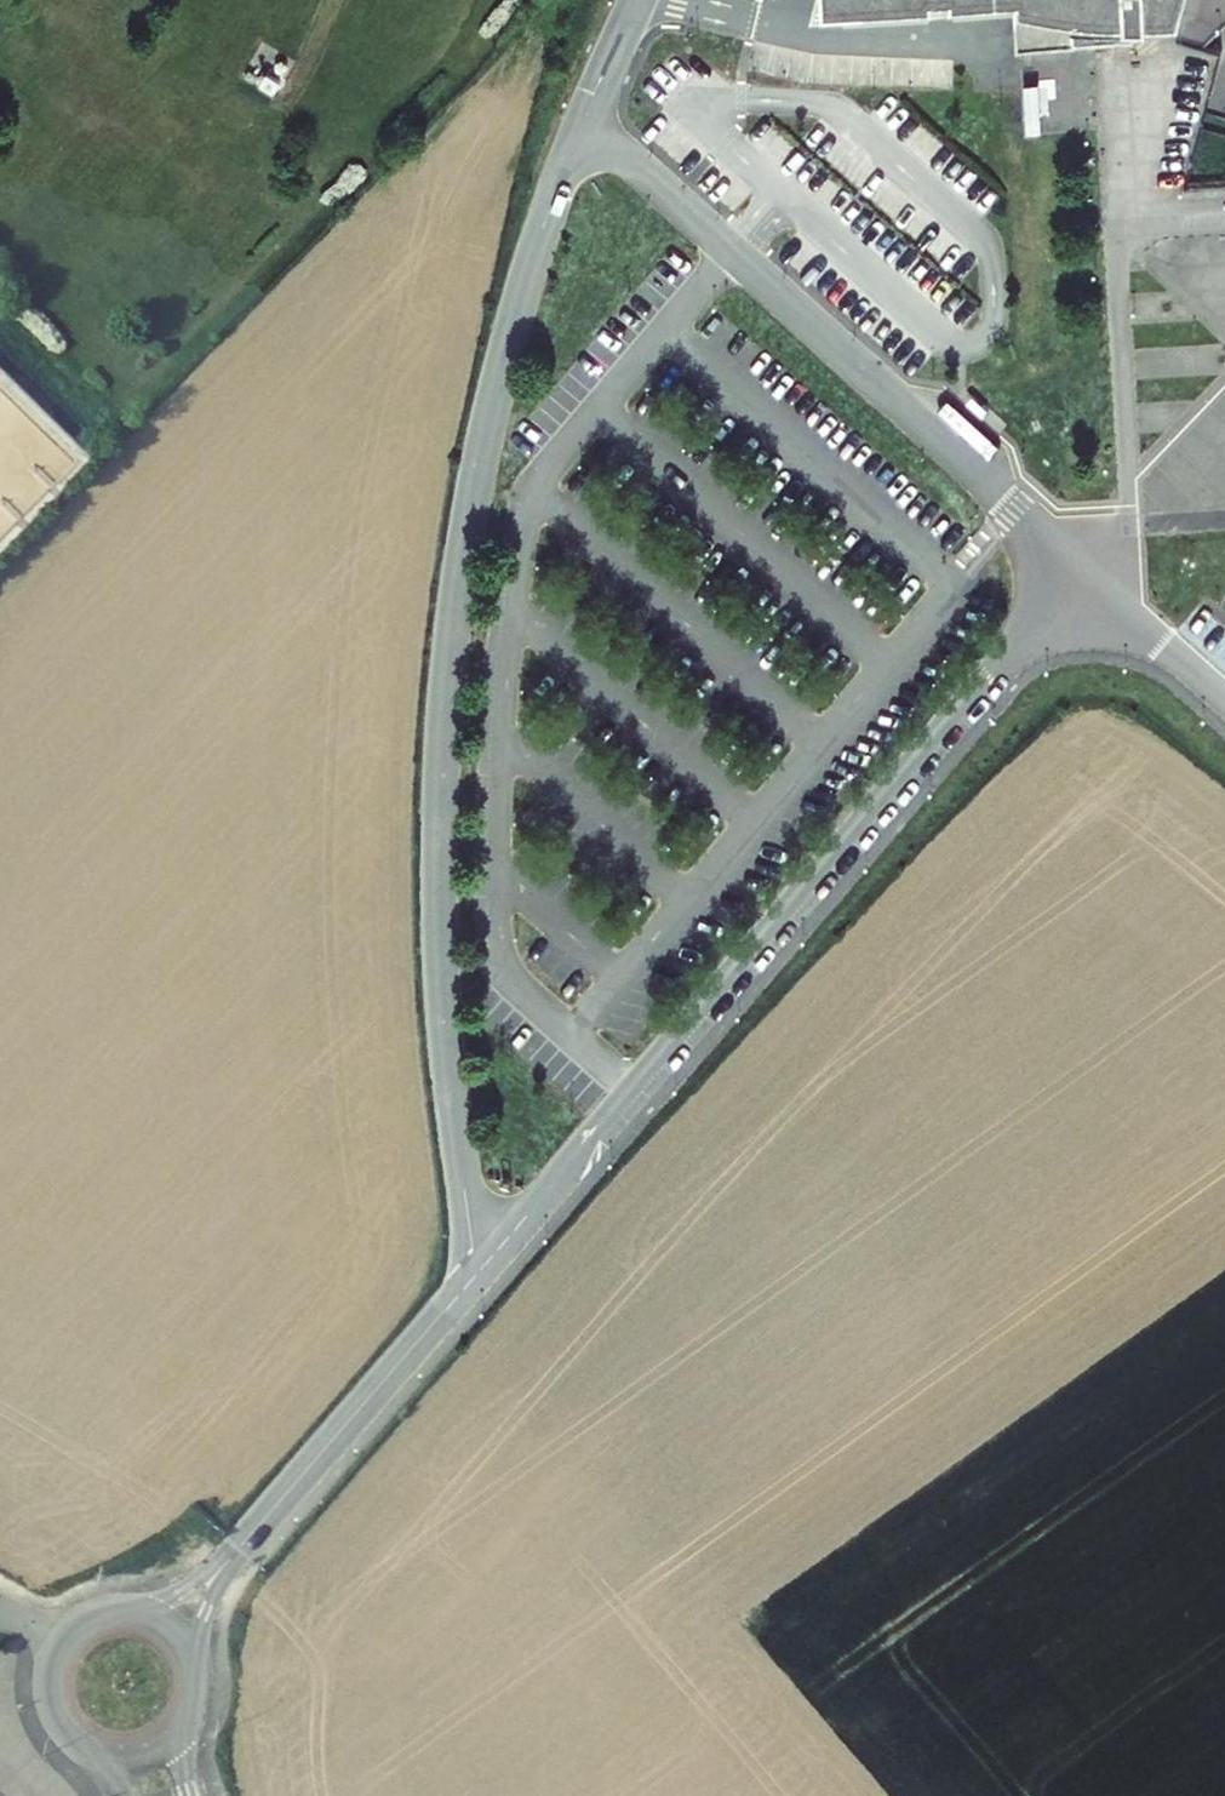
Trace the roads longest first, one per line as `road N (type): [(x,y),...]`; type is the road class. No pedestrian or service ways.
road 1 (residential): [(188,1718),(194,1667),(180,1639),(156,1620),(104,1614),(62,1643)]
road 2 (residential): [(62,1643),(50,1672),(51,1704),(65,1732),(100,1755)]

